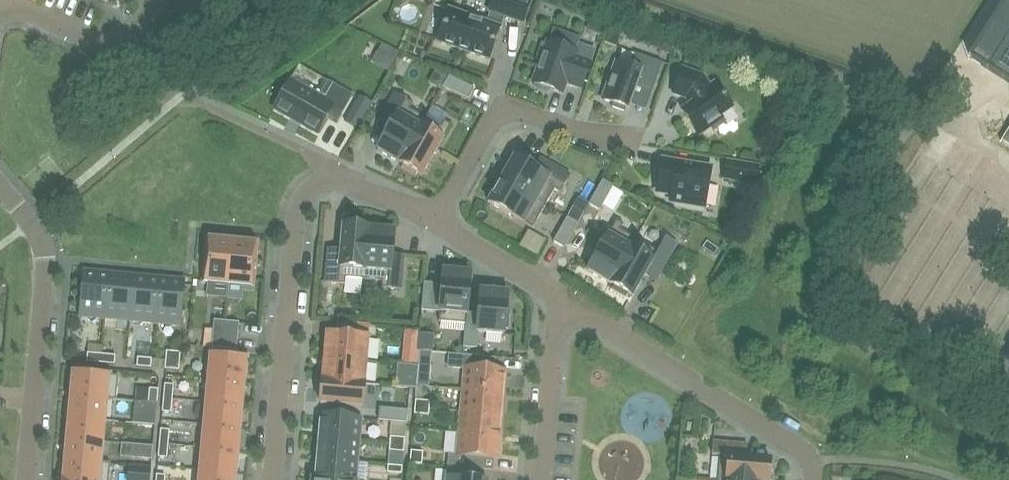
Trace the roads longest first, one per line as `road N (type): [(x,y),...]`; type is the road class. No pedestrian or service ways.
road 1 (residential): [(1008,405),(858,310),(849,287),(852,260),(911,106),(620,0)]
road 2 (residential): [(435,221),(357,185),(328,182),(299,200),(272,479)]
road 3 (residential): [(24,479),(45,260),(42,237),(0,188)]
road 4 (residential): [(812,461),(559,294)]
road 5 (residential): [(435,221),(502,104),(635,142)]
road 6 (residential): [(559,294),(542,479)]
road 7 (residential): [(0,3),(103,44),(137,29),(157,0)]
road 8 (residential): [(559,294),(435,221)]

